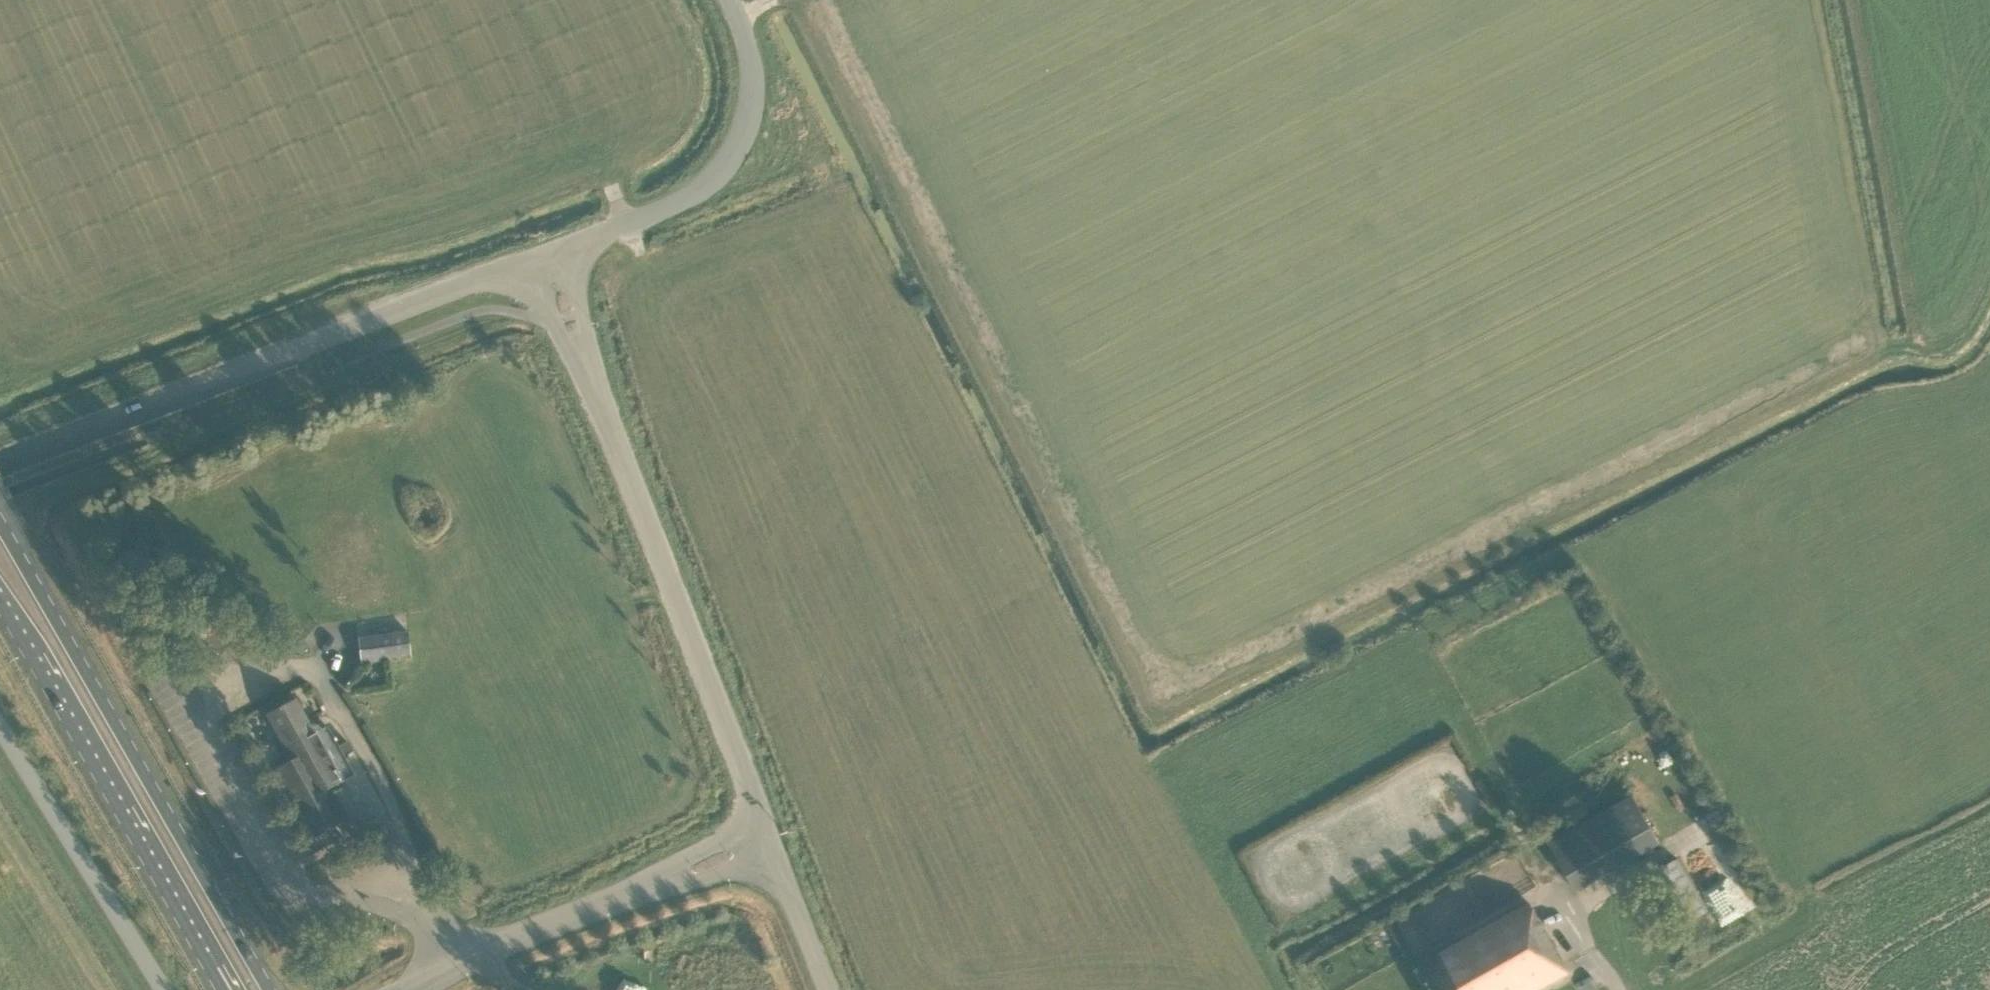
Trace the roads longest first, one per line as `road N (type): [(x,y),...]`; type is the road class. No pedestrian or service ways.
road 1 (tertiary): [(766,842),(549,254)]
road 2 (tertiary): [(0,467),(549,254)]
road 3 (trunk): [(269,989),(0,523)]
road 4 (trunk): [(0,599),(224,989)]
road 5 (tertiary): [(766,842),(460,962),(409,989)]
road 6 (unclassified): [(549,254),(676,205),(724,167),(743,132),(753,82),(727,0)]
road 7 (unclassified): [(166,989),(0,726)]
road 8 (unclassified): [(825,989),(766,842)]

